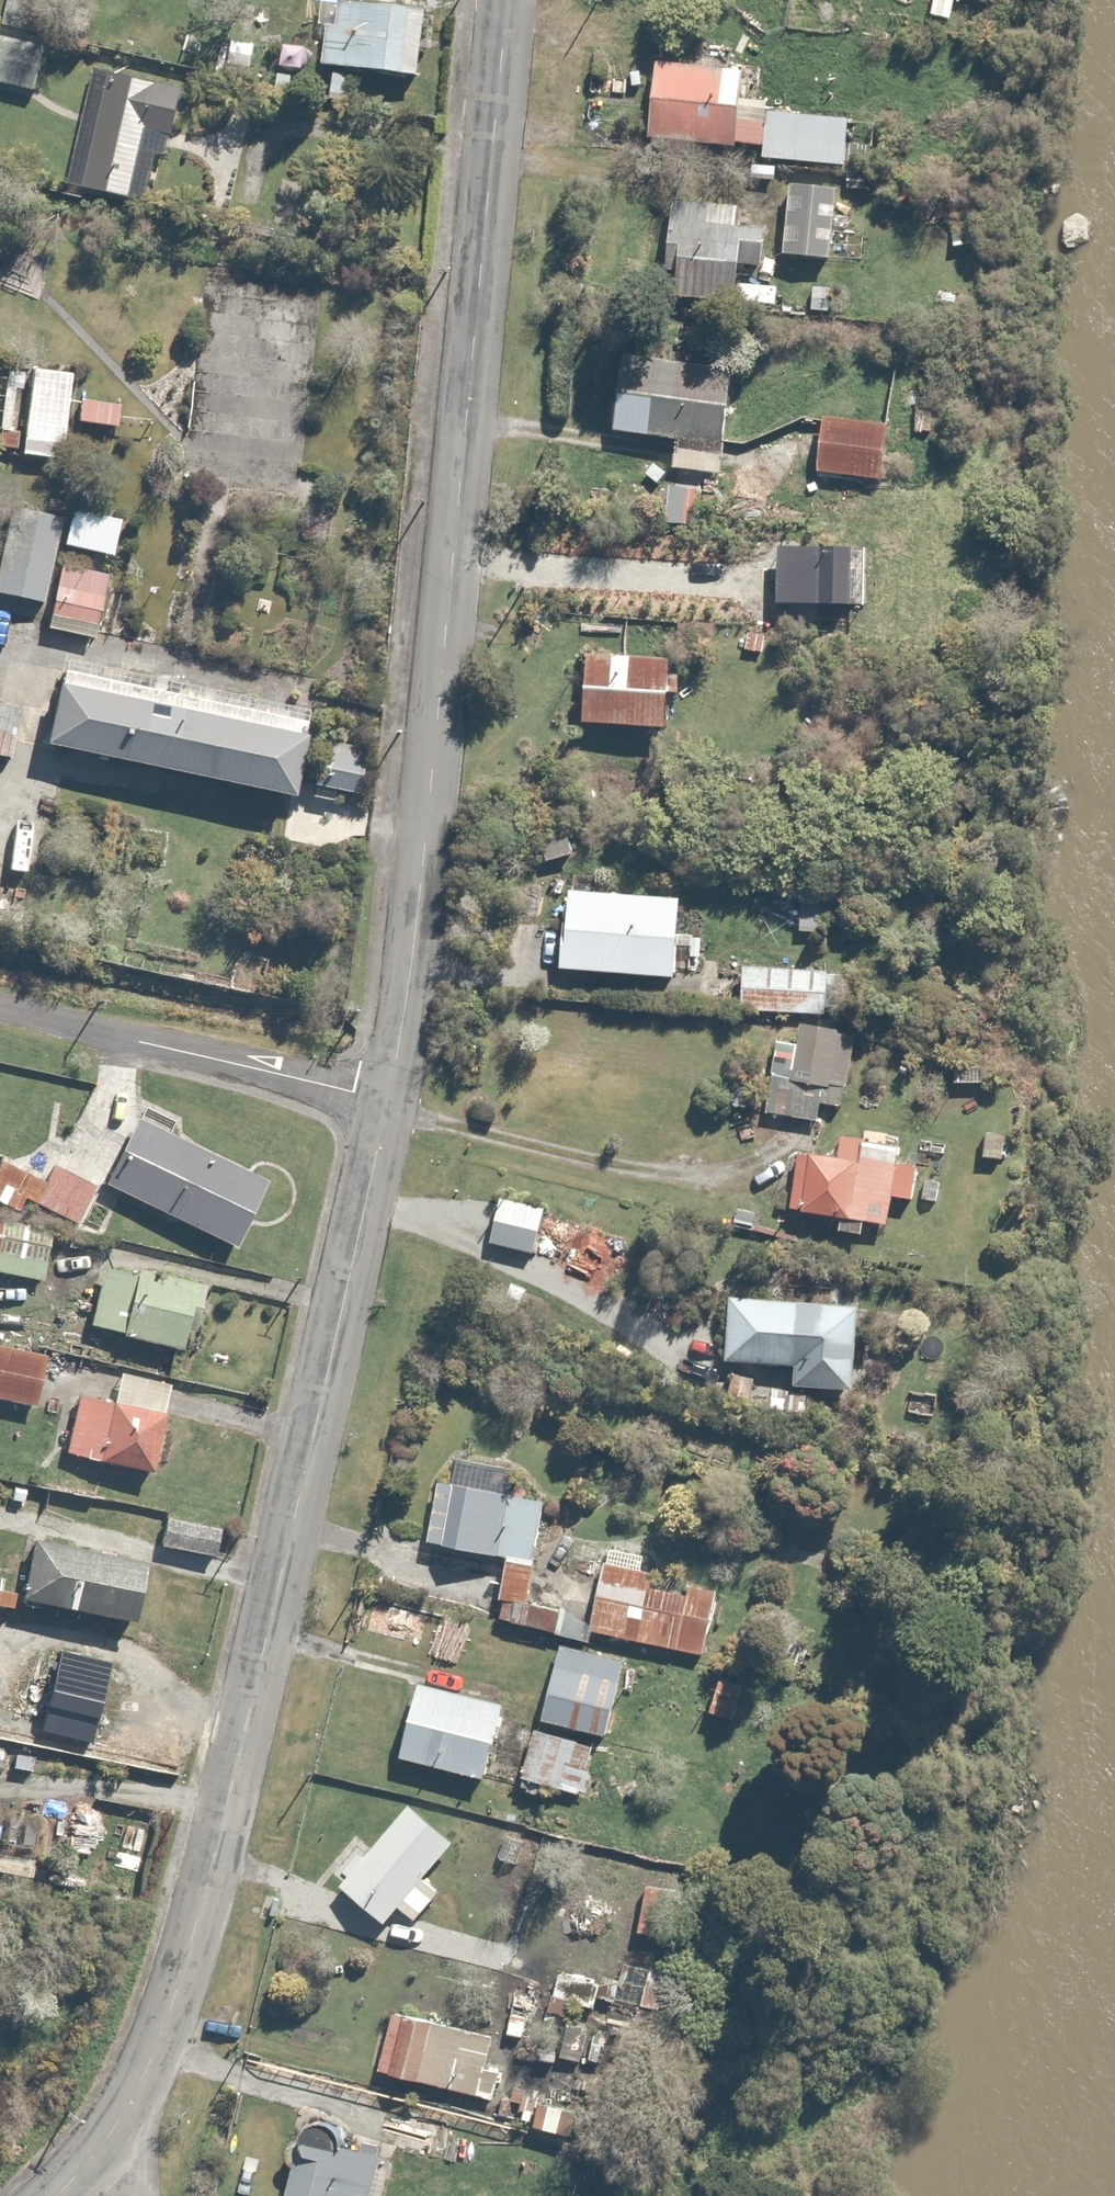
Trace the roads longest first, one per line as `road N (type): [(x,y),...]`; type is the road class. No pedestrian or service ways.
road 1 (tertiary): [(506,0),(412,965),(391,1096)]
road 2 (tertiary): [(391,1096),(184,1963),(156,2042),(105,2133)]
road 3 (residential): [(0,1012),(391,1096)]

